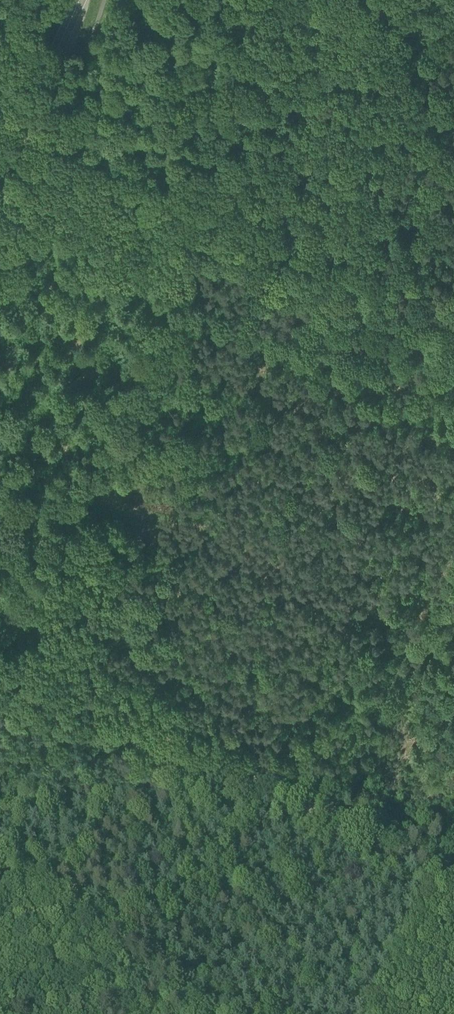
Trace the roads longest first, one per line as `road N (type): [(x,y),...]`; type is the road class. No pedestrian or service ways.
road 1 (unclassified): [(453,872),(0,664)]
road 2 (secondary): [(0,179),(80,0)]

